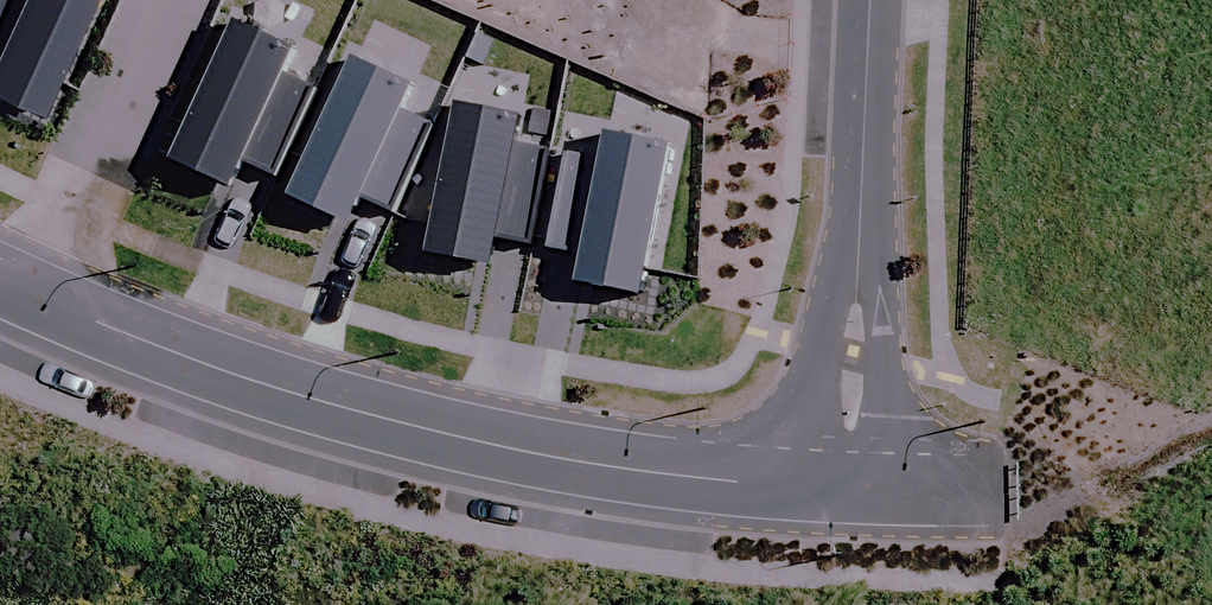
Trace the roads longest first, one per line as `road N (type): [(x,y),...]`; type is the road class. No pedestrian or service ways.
road 1 (residential): [(31,293),(278,389),(402,422),(659,473),(848,490)]
road 2 (residential): [(848,490),(872,0)]
road 3 (residential): [(167,0),(31,293)]

